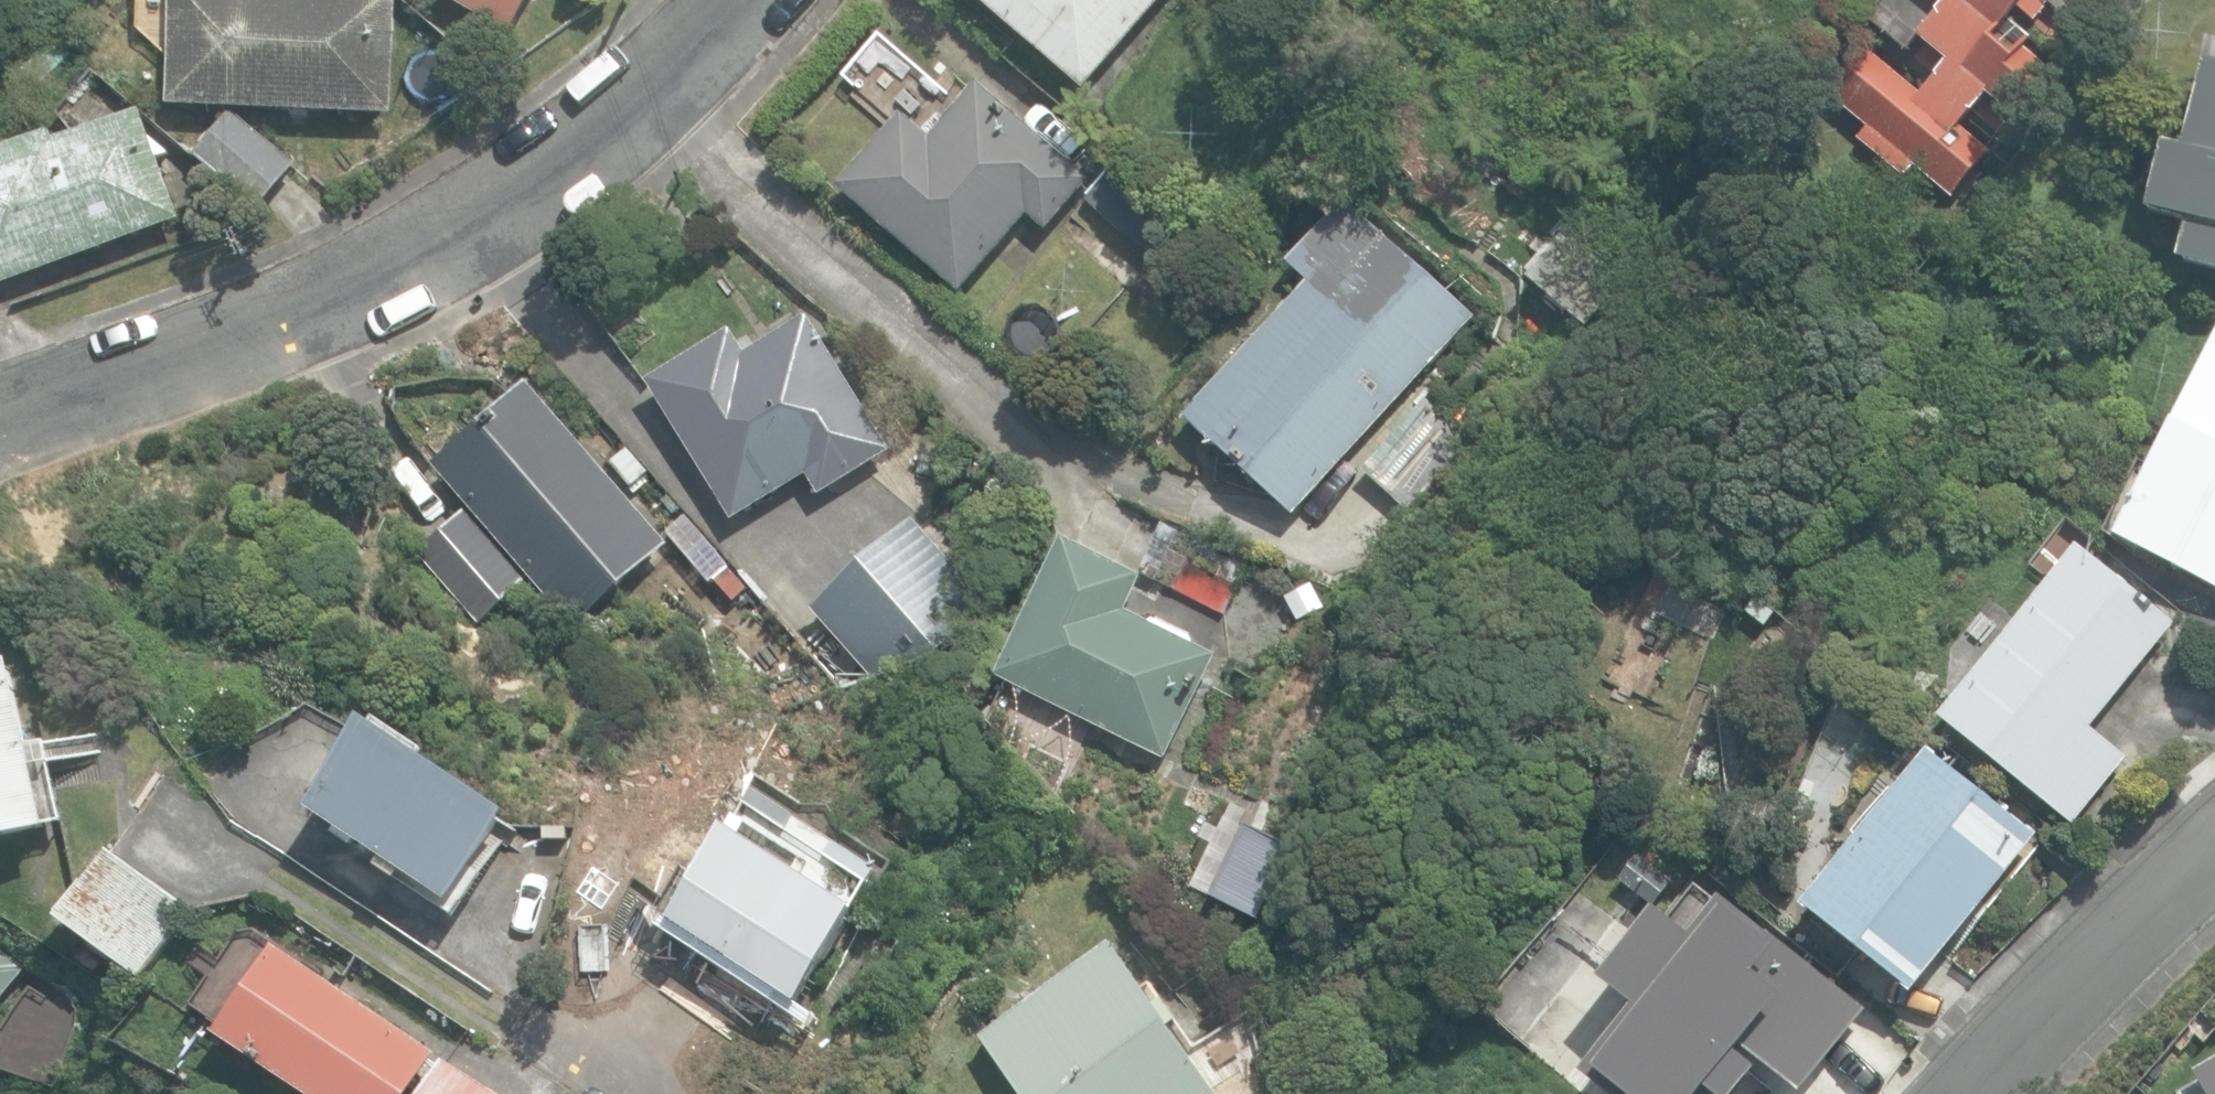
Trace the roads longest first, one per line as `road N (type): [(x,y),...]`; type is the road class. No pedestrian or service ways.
road 1 (residential): [(726,0),(641,95),(482,218),(330,299),(0,423)]
road 2 (residential): [(1963,1093),(2214,845)]

